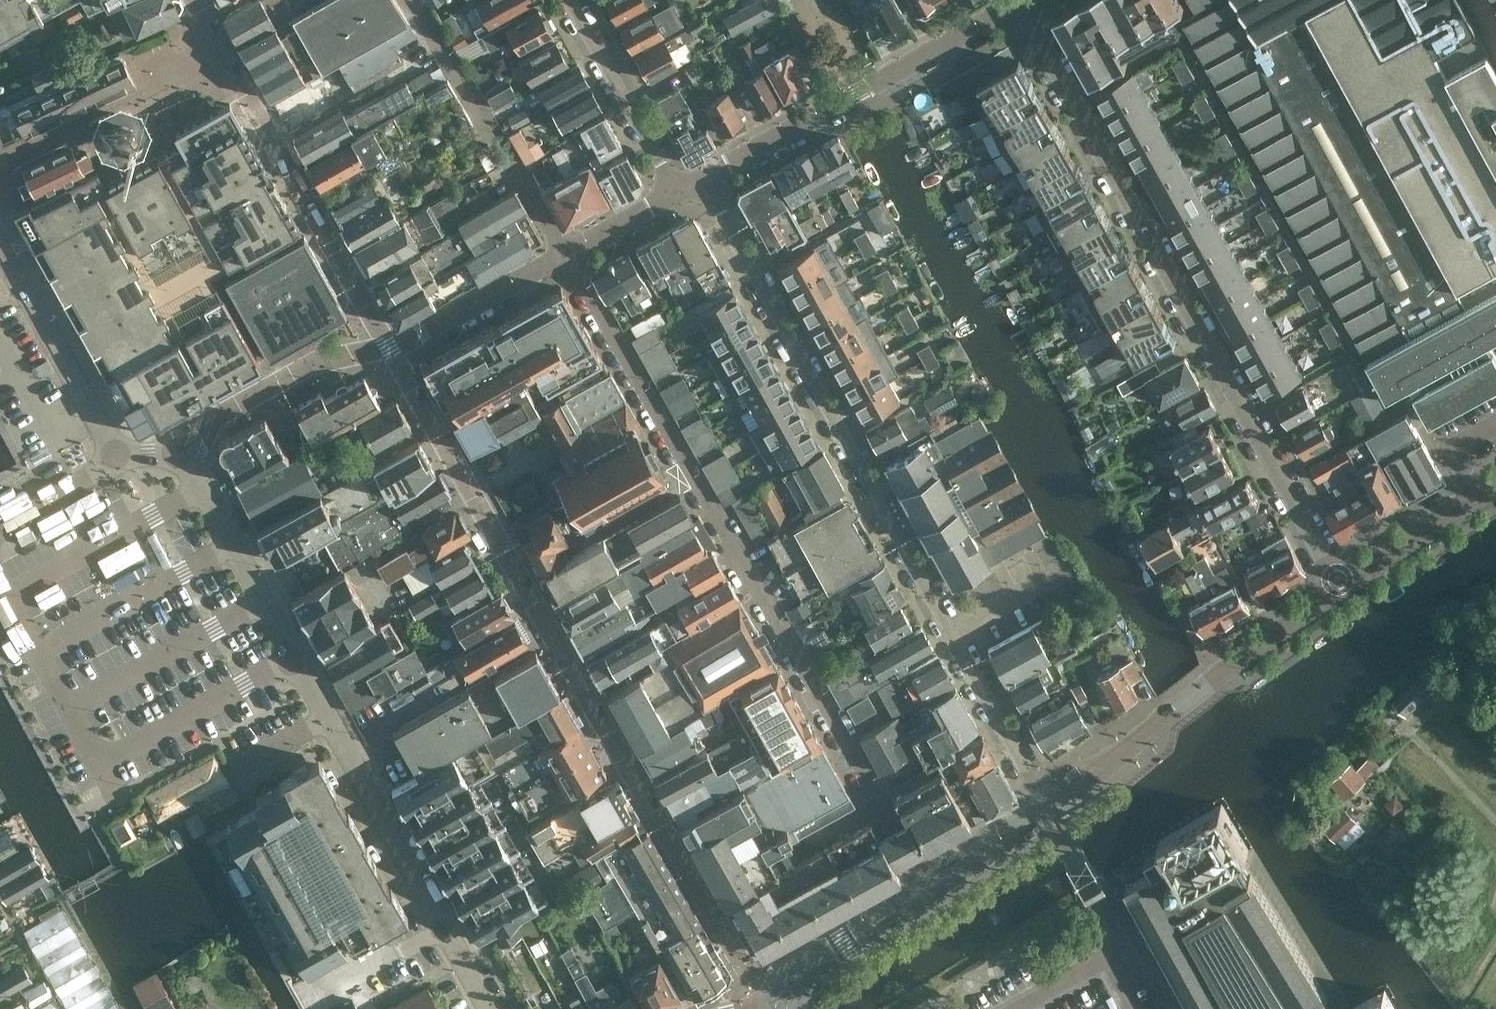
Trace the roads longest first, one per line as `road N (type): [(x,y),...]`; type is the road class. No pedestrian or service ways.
road 1 (unclassified): [(918,887),(563,261)]
road 2 (unclassified): [(1046,802),(712,217),(677,195)]
road 3 (residential): [(1342,588),(1015,10)]
road 4 (residential): [(182,443),(491,1008)]
road 5 (residential): [(182,443),(314,367),(401,347),(563,261)]
road 6 (residential): [(677,195),(1015,10)]
road 7 (secondary): [(1046,802),(1342,588)]
road 8 (residential): [(563,261),(410,0)]
road 9 (residential): [(0,253),(129,458),(182,443)]
road 10 (residential): [(677,195),(565,0)]
road 11 (secondary): [(773,1008),(775,984),(787,971),(918,887)]
road 12 (secondary): [(1342,588),(1495,481)]
road 13 (unclassified): [(1046,802),(1085,874),(1112,951)]
road 14 (secondary): [(918,887),(1046,802)]
road 15 (residential): [(563,261),(677,195)]

